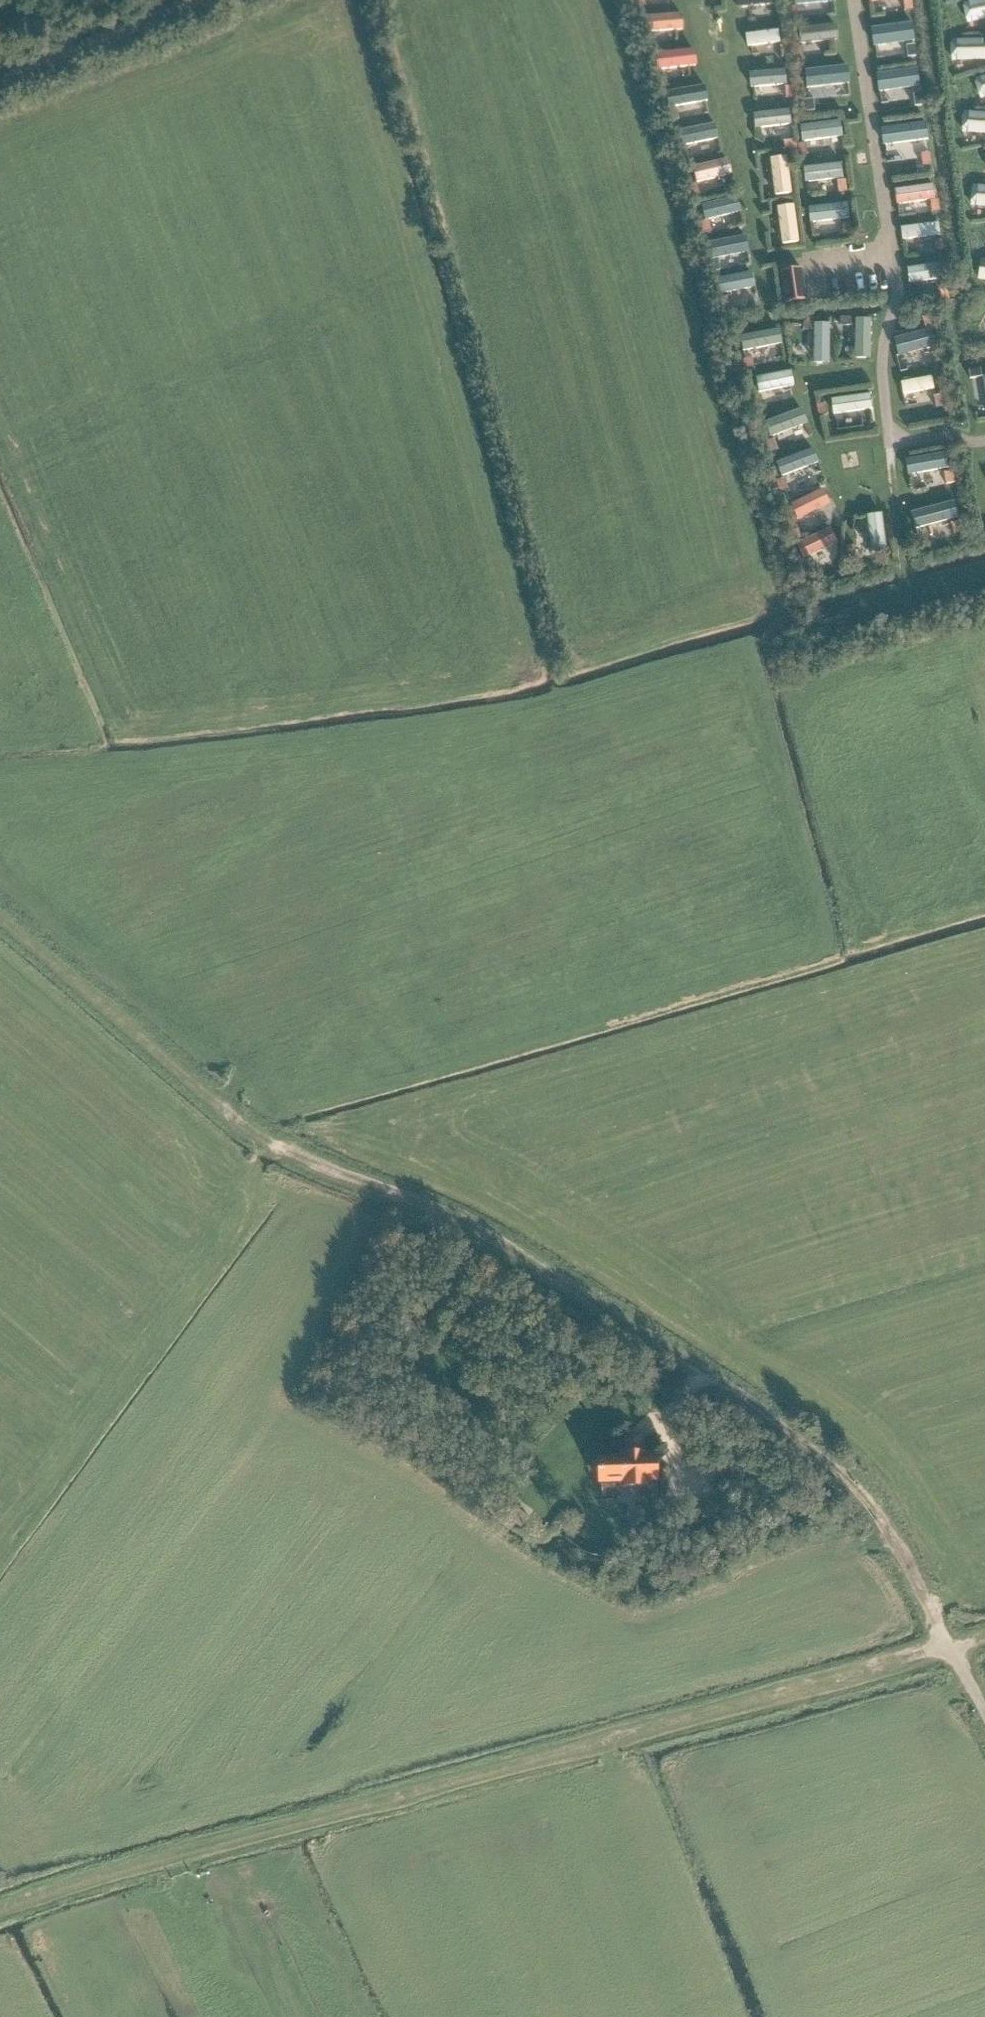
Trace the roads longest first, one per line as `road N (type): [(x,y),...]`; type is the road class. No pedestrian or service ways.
road 1 (track): [(950,1648),(887,1529),(851,1484),(791,1433),(698,1366),(479,1233),(284,1152),(0,918)]
road 2 (track): [(950,1648),(0,1913)]
road 3 (track): [(200,0),(0,84)]

